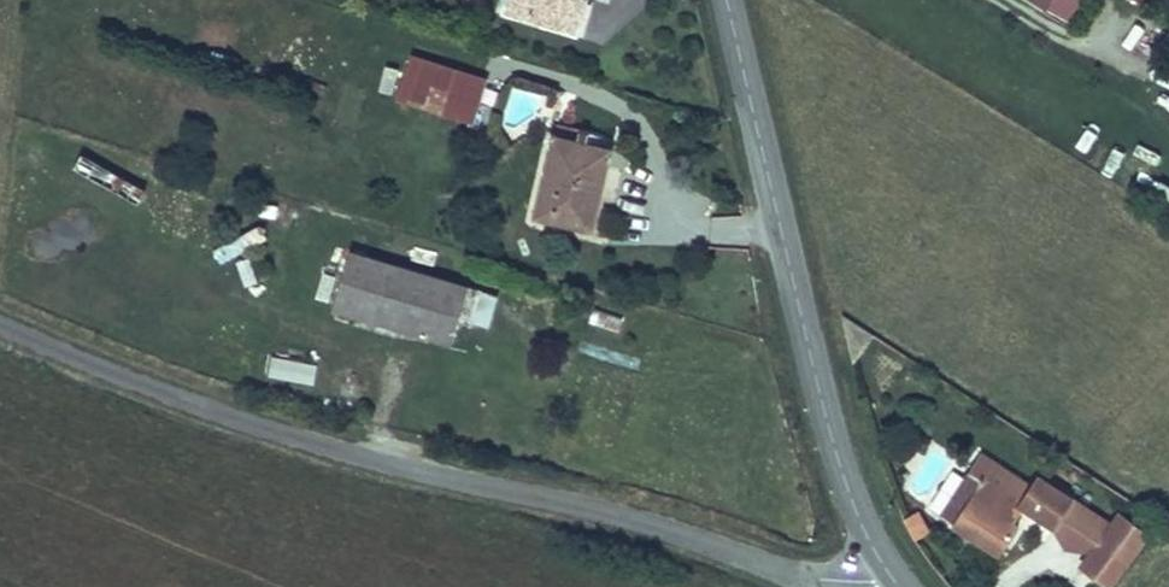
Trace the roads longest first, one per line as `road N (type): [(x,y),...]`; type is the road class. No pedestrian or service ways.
road 1 (unclassified): [(0,324),(180,398),(380,460),(660,525),(799,574),(890,577)]
road 2 (tertiary): [(729,0),(835,451),(890,577)]

